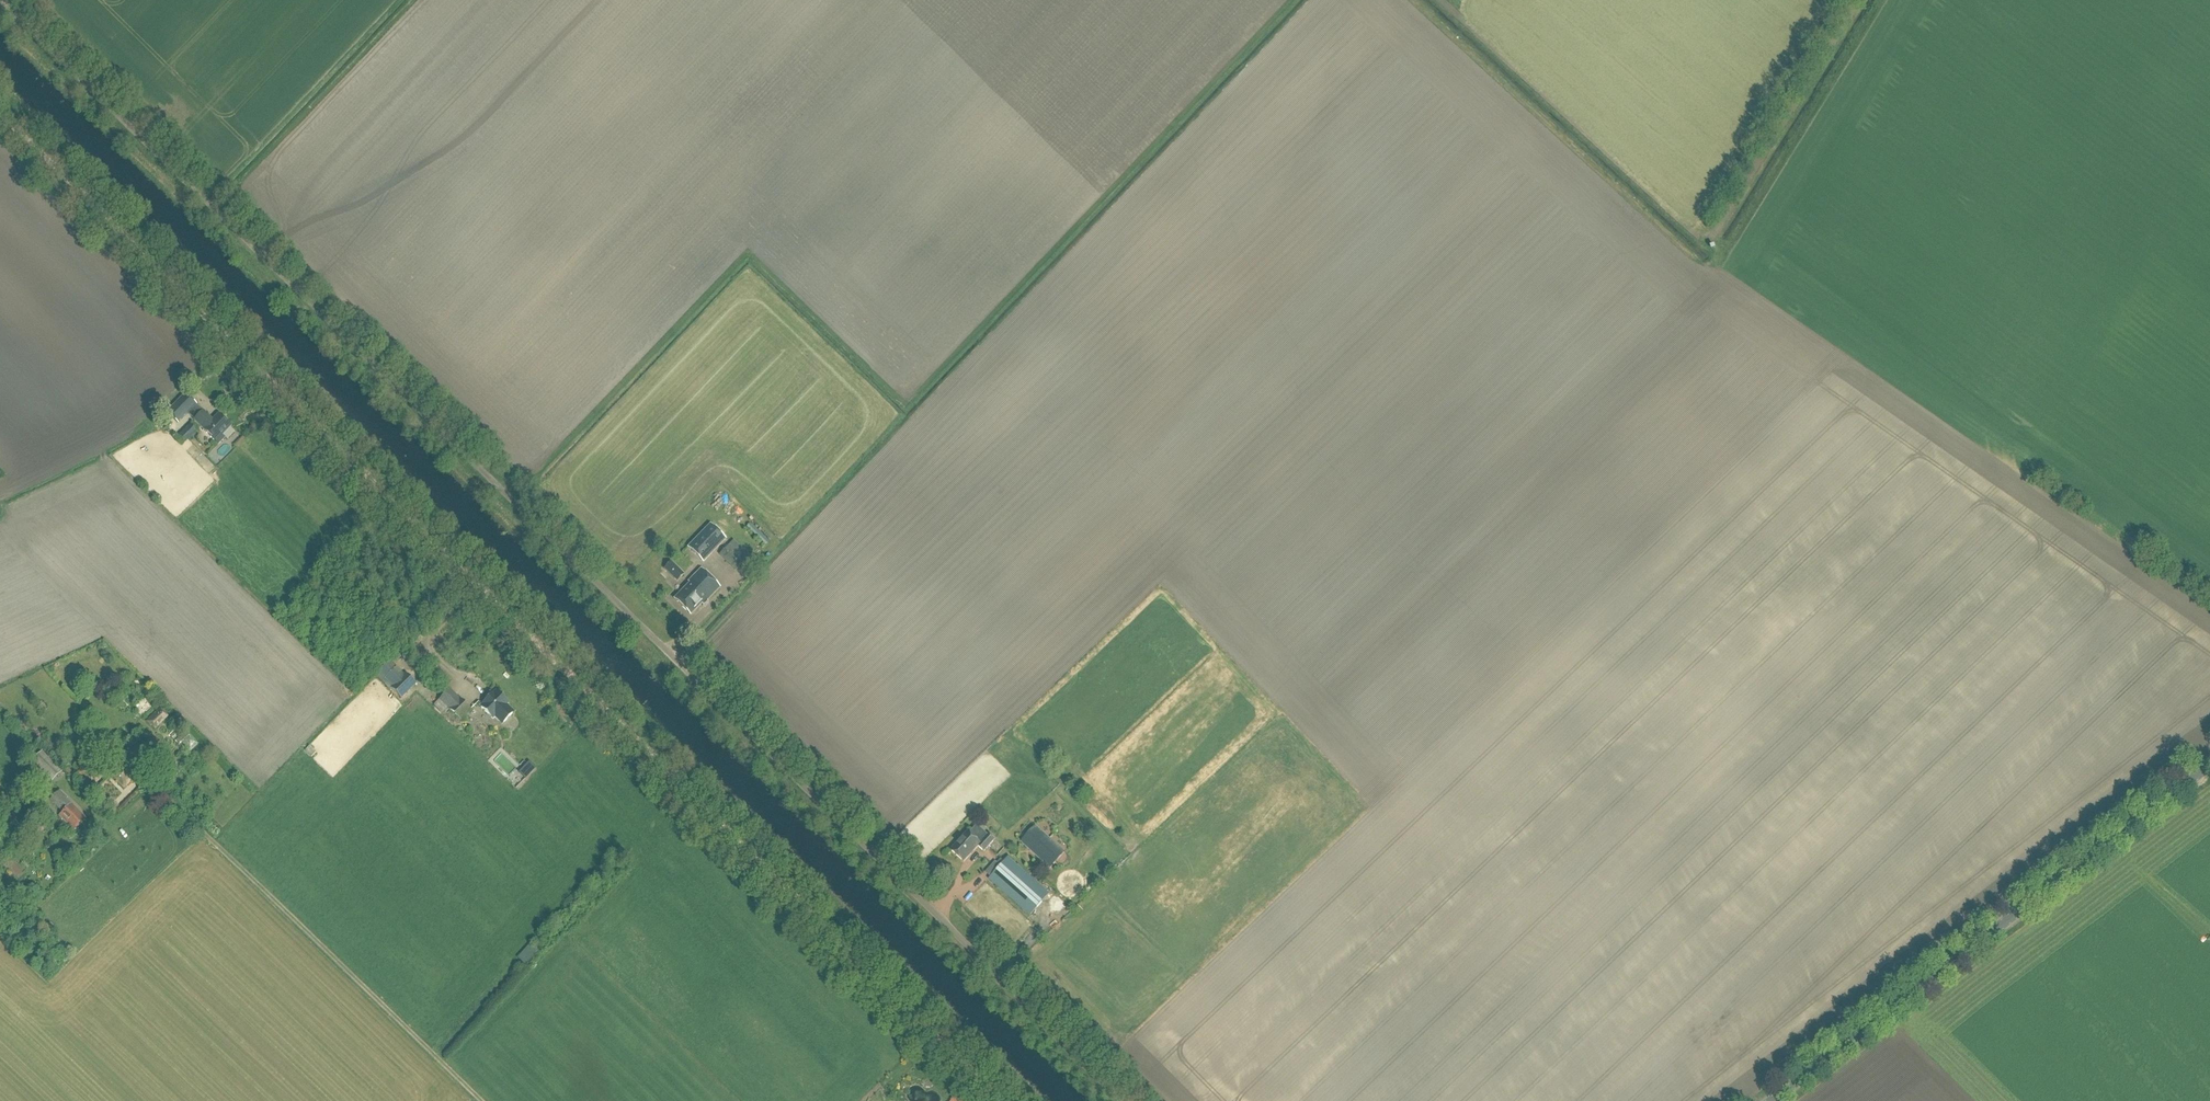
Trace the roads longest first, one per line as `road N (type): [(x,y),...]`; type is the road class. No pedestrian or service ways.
road 1 (unclassified): [(1125,1100),(4,3)]
road 2 (track): [(0,115),(1000,1100)]
road 3 (tertiary): [(1772,1100),(2209,765)]
road 4 (track): [(483,1100),(118,751)]

